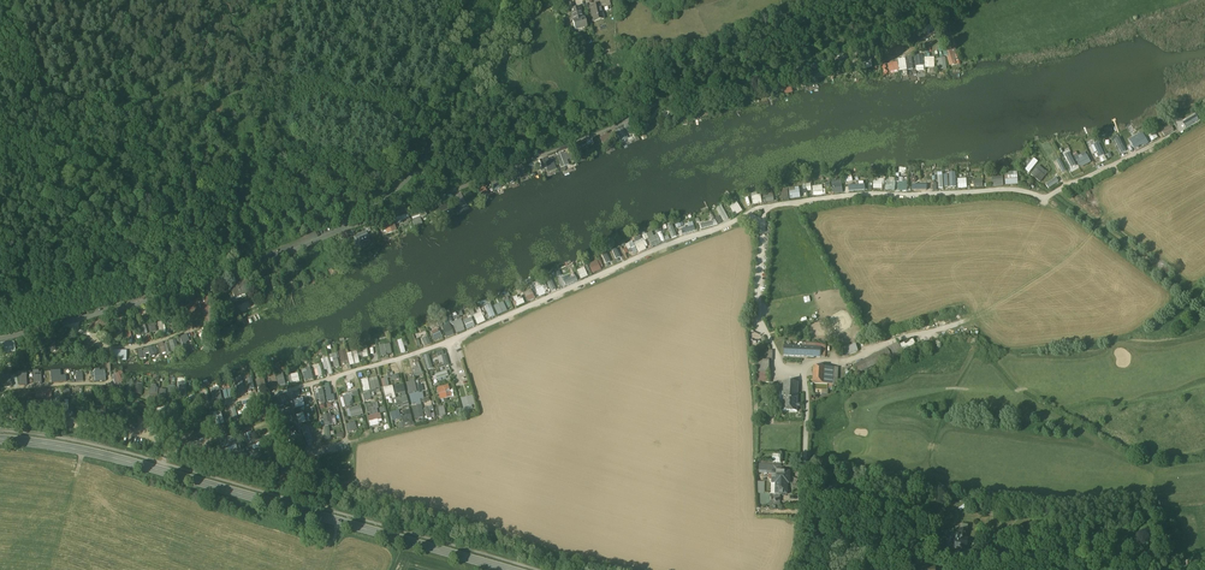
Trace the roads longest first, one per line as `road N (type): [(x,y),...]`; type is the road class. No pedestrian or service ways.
road 1 (track): [(328,238),(630,119),(654,102),(734,90),(889,45),(974,0)]
road 2 (primary): [(500,569),(102,456),(0,441)]
road 3 (residential): [(1176,133),(1048,198),(1008,189),(857,194),(767,209)]
road 4 (residential): [(753,214),(451,340)]
road 5 (unclassified): [(328,238),(413,173),(476,51),(528,0)]
road 6 (residential): [(144,424),(165,452),(272,424),(262,394),(174,415)]
road 7 (residential): [(75,321),(209,287),(328,238)]
road 8 (unclassified): [(794,569),(803,555),(804,383)]
road 9 (residential): [(763,224),(760,317),(785,372),(804,383)]
road 10 (residential): [(0,404),(5,414),(116,431),(144,424)]

